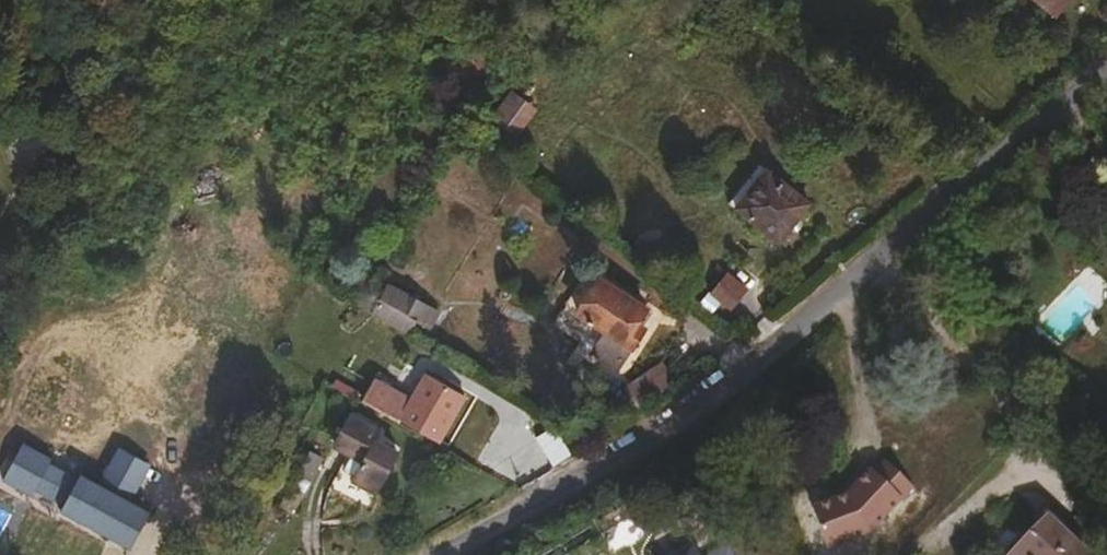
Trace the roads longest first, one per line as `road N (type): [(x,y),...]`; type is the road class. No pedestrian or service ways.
road 1 (residential): [(418,554),(700,397),(1106,67)]

